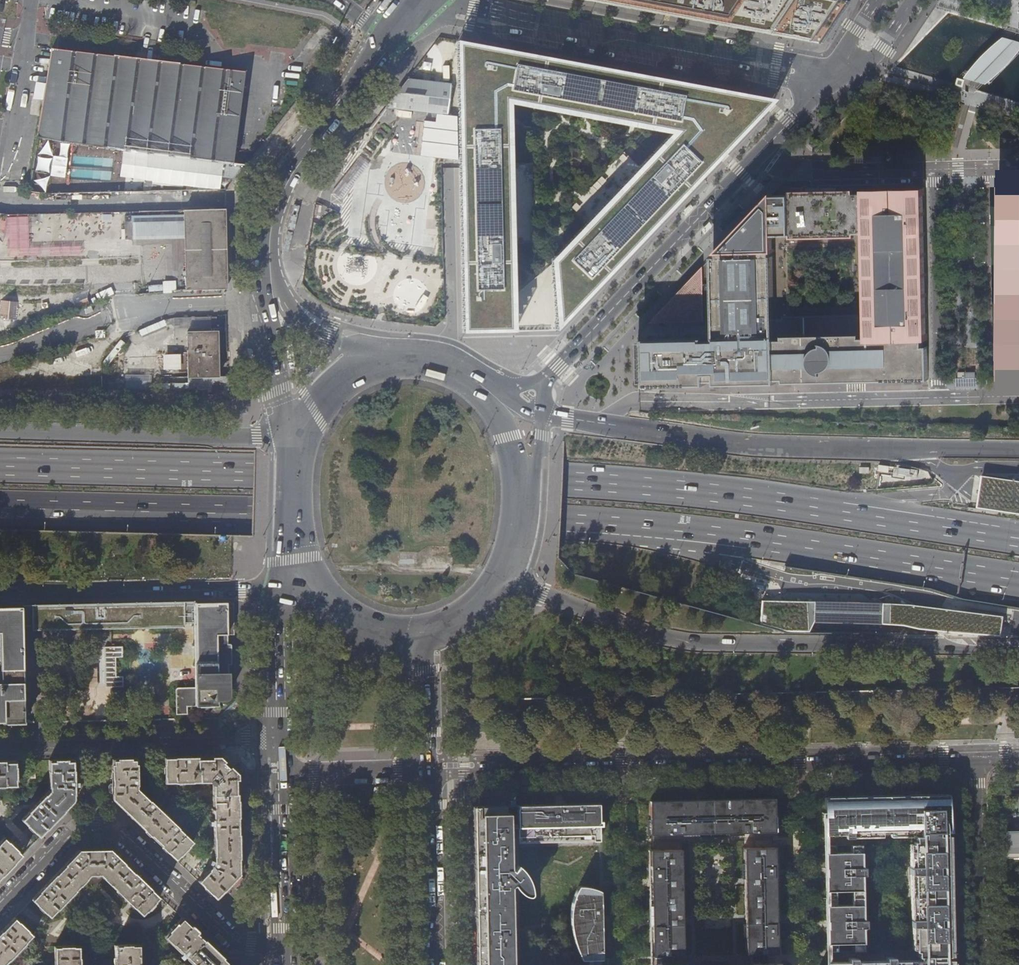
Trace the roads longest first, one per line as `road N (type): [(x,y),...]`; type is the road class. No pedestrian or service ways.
road 1 (trunk): [(1018,540),(645,486),(0,466)]
road 2 (trunk): [(0,508),(562,522),(699,533),(1018,580)]
road 3 (residential): [(433,770),(973,762)]
road 4 (trunk): [(501,587),(653,636),(714,643),(1018,643)]
road 5 (trunk): [(1018,450),(747,445),(545,413)]
road 6 (residential): [(545,381),(836,78)]
road 7 (residential): [(0,905),(75,826),(94,820),(112,826),(234,942),(285,945)]
road 8 (residential): [(836,78),(525,24)]
road 9 (primary): [(392,33),(287,177),(266,248),(273,301)]
road 10 (trunk): [(290,436),(0,430)]
road 11 (residential): [(0,743),(279,738)]
road 12 (trunk): [(0,590),(276,590)]
road 13 (residential): [(973,762),(979,964)]
road 14 (track): [(501,587),(476,570),(336,568),(316,588)]
road 15 (primary): [(439,964),(433,770)]
road 16 (primary): [(280,774),(285,945)]
road 17 (residential): [(433,770),(280,774)]
road 18 (primary): [(276,590),(279,738)]
road 19 (primary): [(433,770),(428,634)]
road 20 (primary): [(273,301),(290,436)]
road 21 (primary): [(386,360),(273,301)]
road 22 (primary): [(316,588),(376,631),(428,634)]
road 23 (primary): [(386,360),(340,382),(290,436)]
road 24 (primary): [(290,436),(294,559)]

